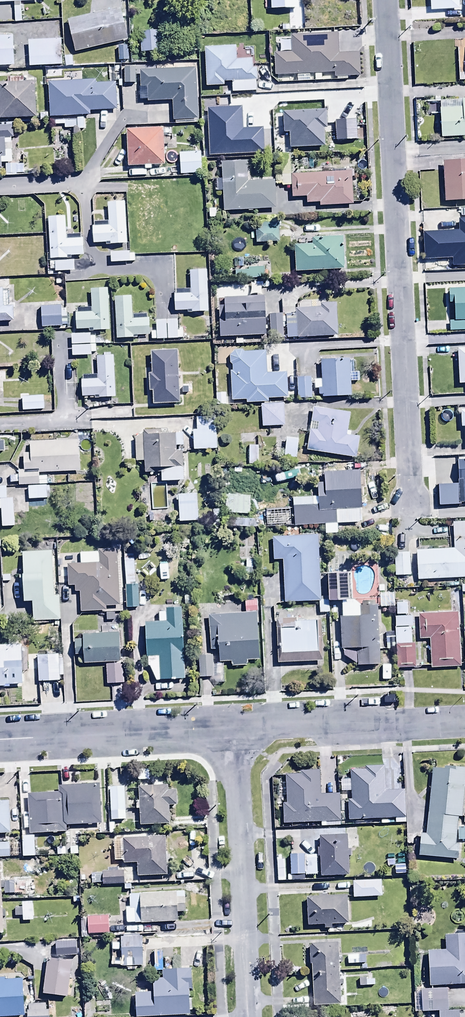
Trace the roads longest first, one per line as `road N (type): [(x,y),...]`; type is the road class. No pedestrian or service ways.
road 1 (residential): [(384,0),(410,505)]
road 2 (residential): [(0,186),(84,182),(89,268),(161,267),(163,311)]
road 3 (residential): [(239,732),(253,1016)]
road 4 (residential): [(239,732),(0,741)]
road 5 (residential): [(464,723),(239,732)]

